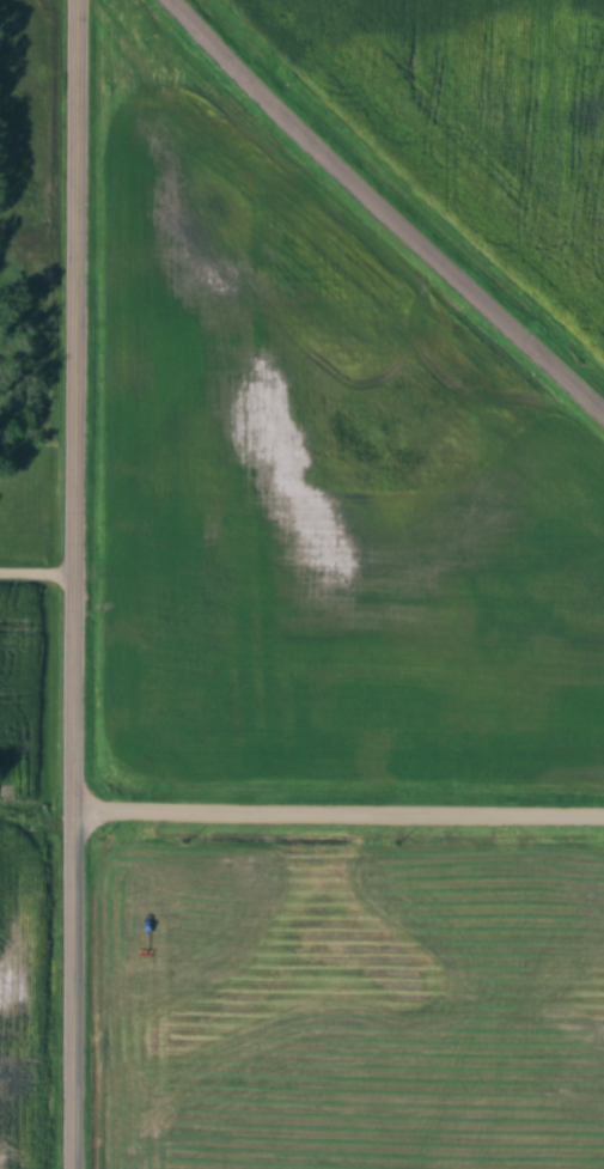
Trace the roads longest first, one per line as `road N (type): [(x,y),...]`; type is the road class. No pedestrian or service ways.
road 1 (tertiary): [(73,1168),(85,0)]
road 2 (residential): [(603,407),(331,156),(179,0)]
road 3 (residential): [(603,820),(79,815)]

